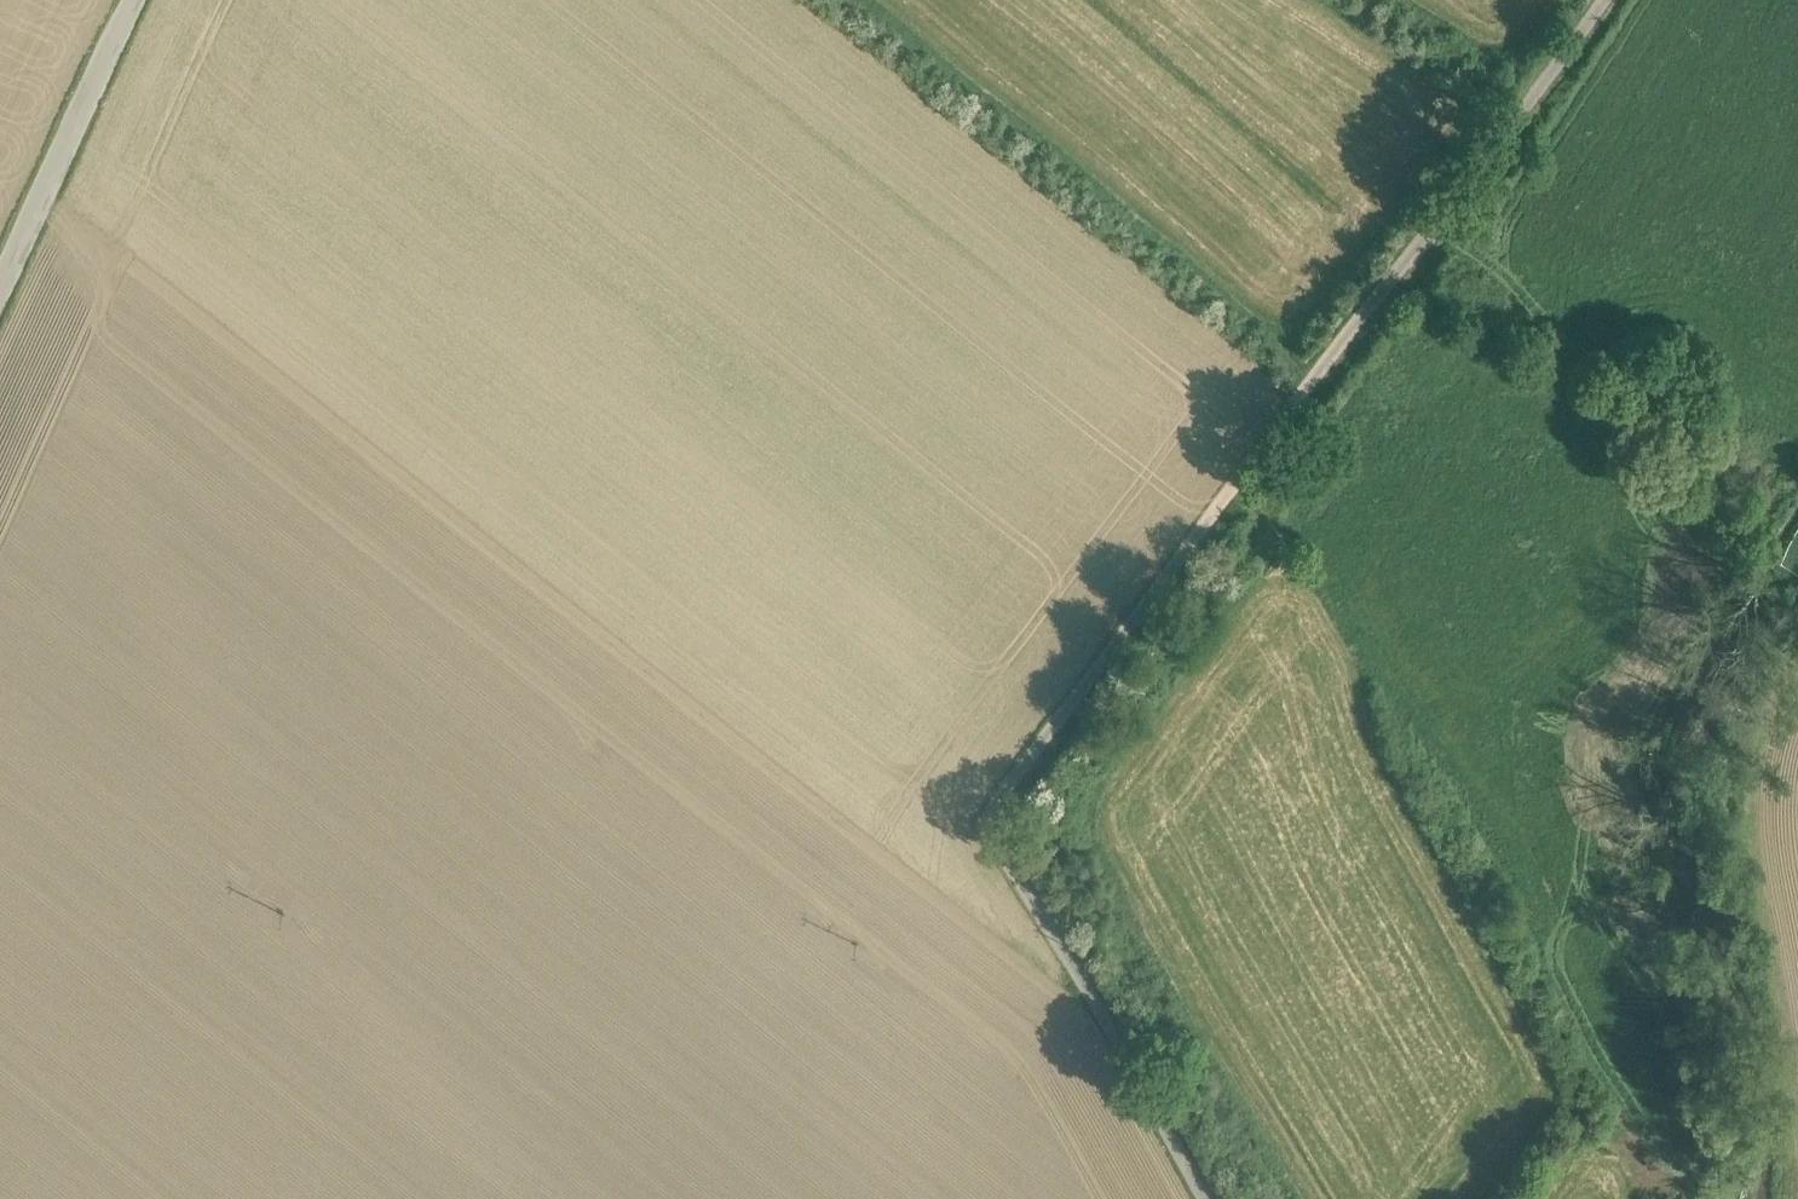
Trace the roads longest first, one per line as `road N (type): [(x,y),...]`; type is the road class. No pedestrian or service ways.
road 1 (track): [(1612,0),(977,824),(1202,1198)]
road 2 (unclassified): [(0,268),(128,0)]

